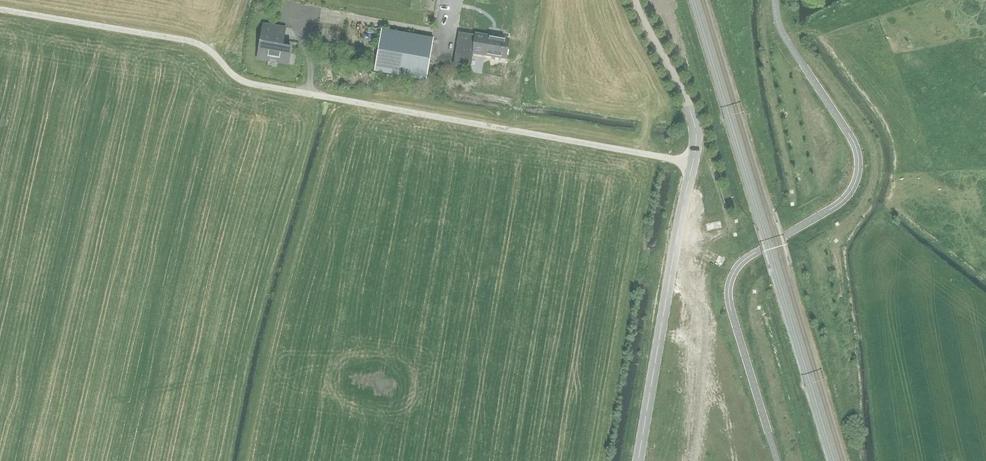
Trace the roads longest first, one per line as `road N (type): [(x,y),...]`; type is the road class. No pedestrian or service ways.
road 1 (unclassified): [(638,460),(696,142),(690,110),(633,0)]
road 2 (track): [(310,94),(243,81),(197,43),(0,9)]
road 3 (unclassified): [(985,178),(935,156),(839,41),(780,0)]

